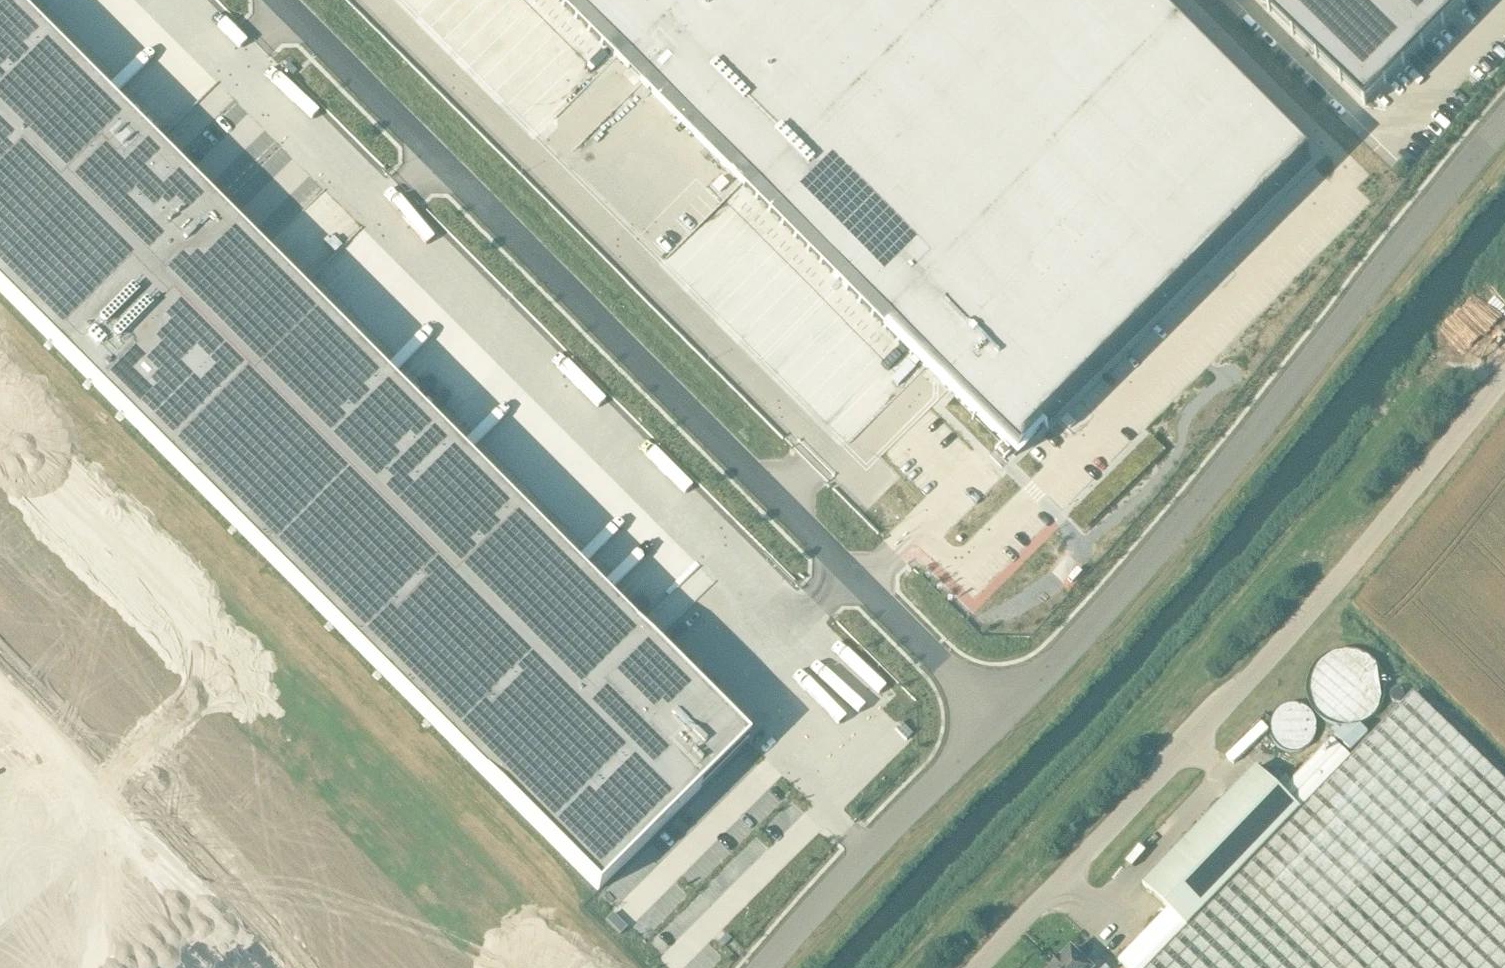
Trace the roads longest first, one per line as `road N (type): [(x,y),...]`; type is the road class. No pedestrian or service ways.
road 1 (unclassified): [(997,711),(283,0)]
road 2 (unclassified): [(981,967),(1332,588),(1504,376)]
road 3 (unclassified): [(1504,122),(1146,561),(997,711)]
road 4 (unclassified): [(997,711),(762,967)]

